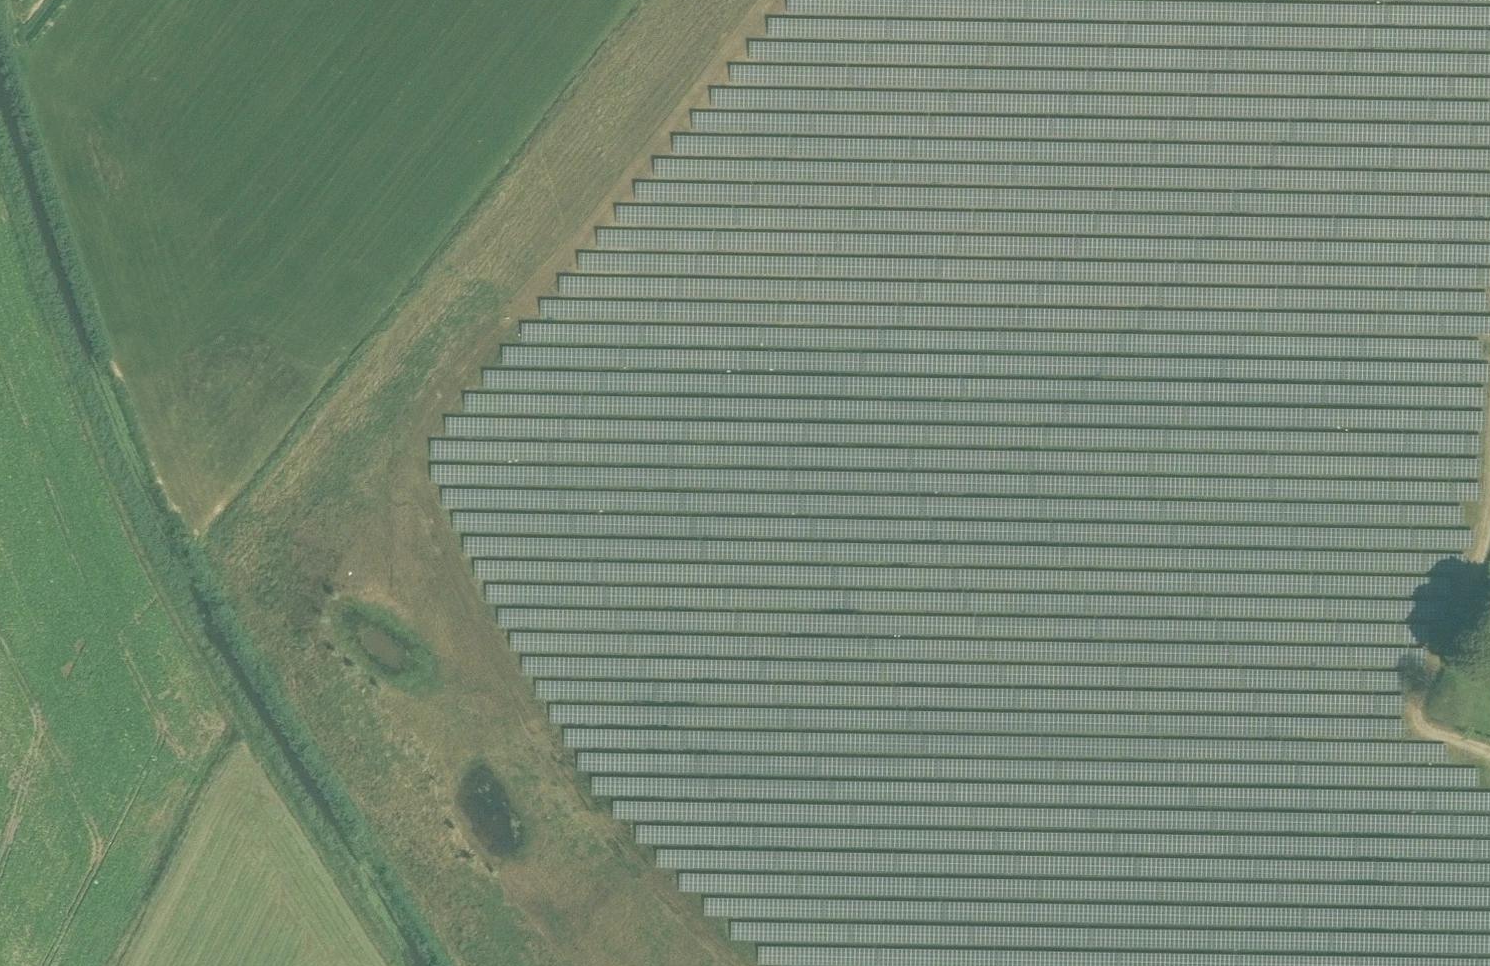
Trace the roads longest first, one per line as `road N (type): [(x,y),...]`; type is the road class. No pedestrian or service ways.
road 1 (track): [(402,965),(140,535),(99,442),(0,152)]

